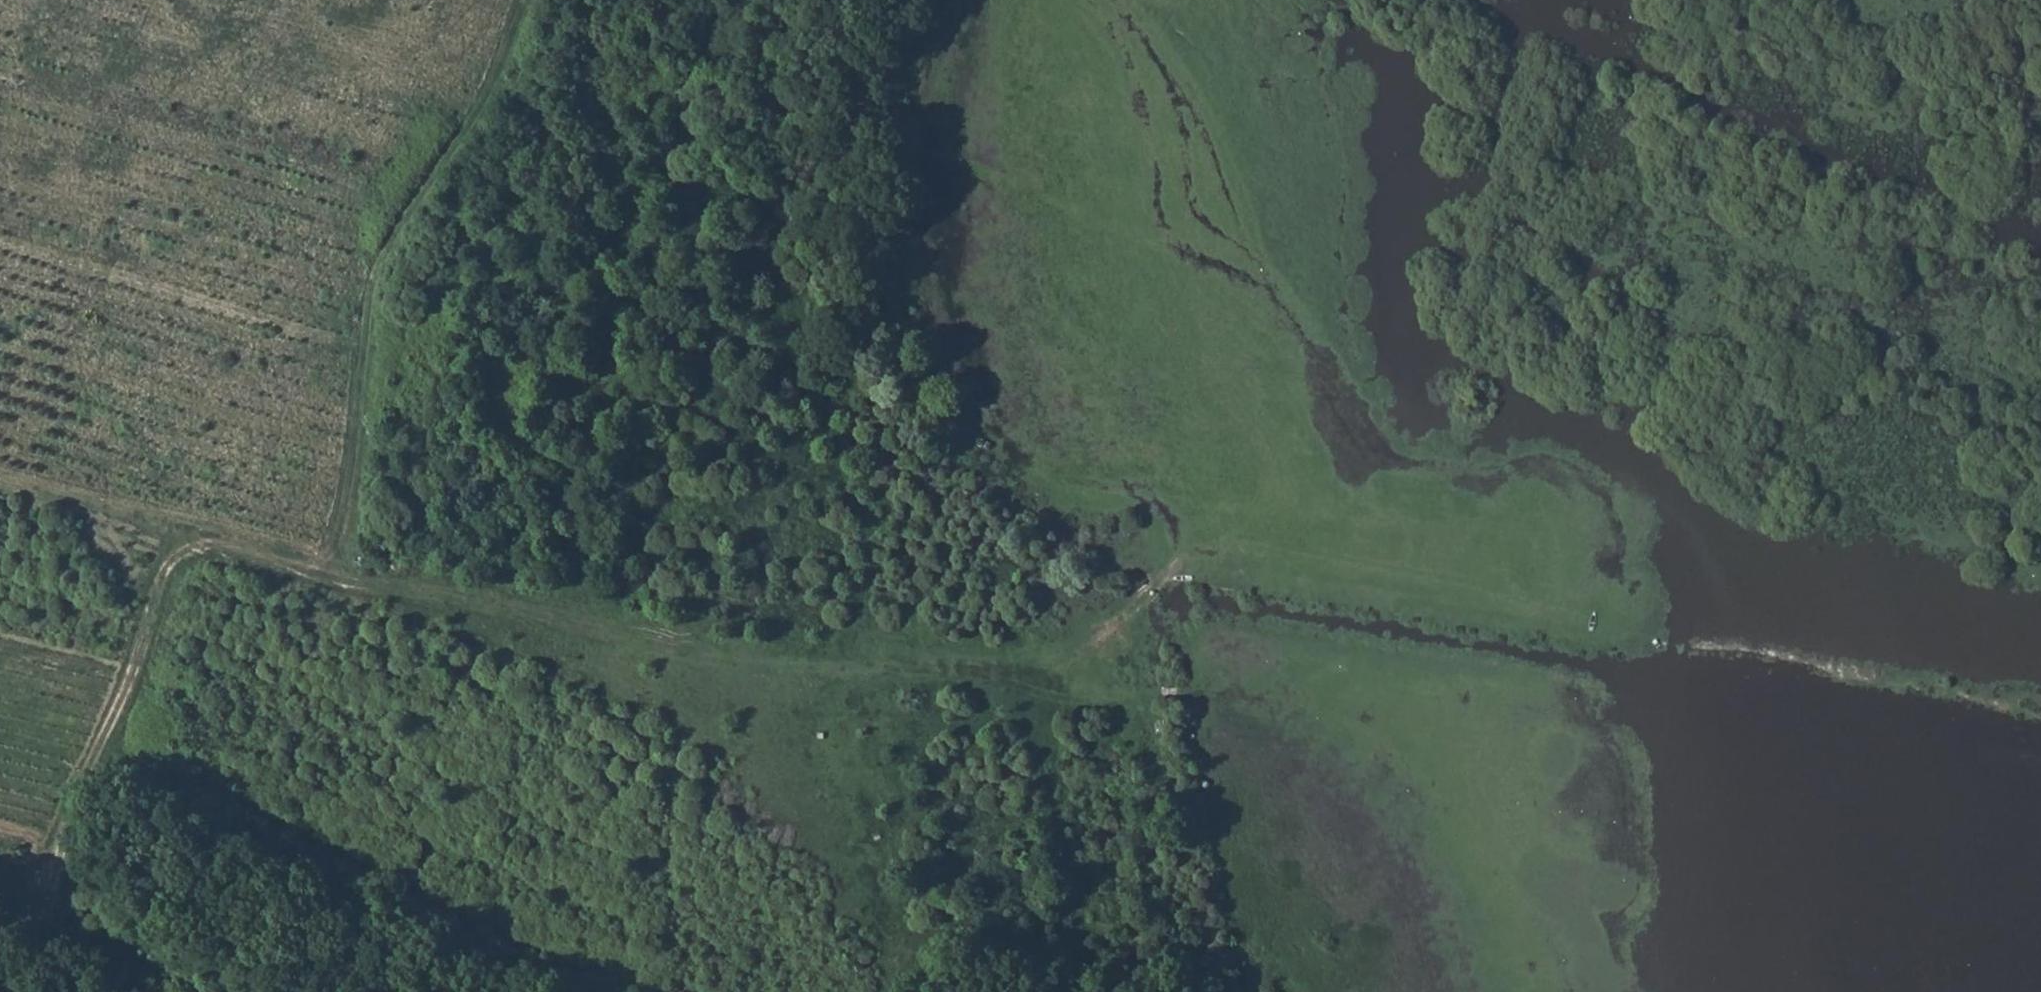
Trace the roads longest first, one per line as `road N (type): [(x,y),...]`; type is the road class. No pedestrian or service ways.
road 1 (track): [(0,483),(710,656),(817,668)]

